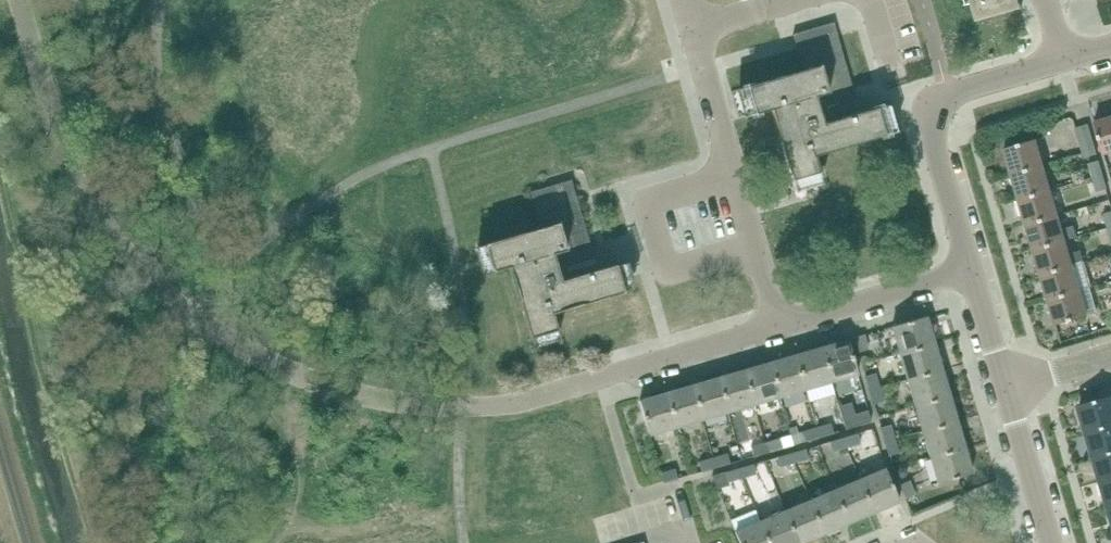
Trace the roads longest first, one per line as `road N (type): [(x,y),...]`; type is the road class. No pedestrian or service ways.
road 1 (unclassified): [(191,314),(280,368),(397,403),(491,407),(601,377)]
road 2 (unclassified): [(191,314),(147,279),(89,204),(36,91),(16,0)]
road 3 (residential): [(973,272),(929,128),(936,108),(948,96),(1065,62)]
road 4 (residential): [(780,325),(691,31)]
road 5 (residential): [(780,325),(973,272)]
road 6 (residential): [(601,377),(780,325)]
road 7 (residential): [(1066,542),(1018,390)]
road 8 (residential): [(1018,390),(973,272)]

